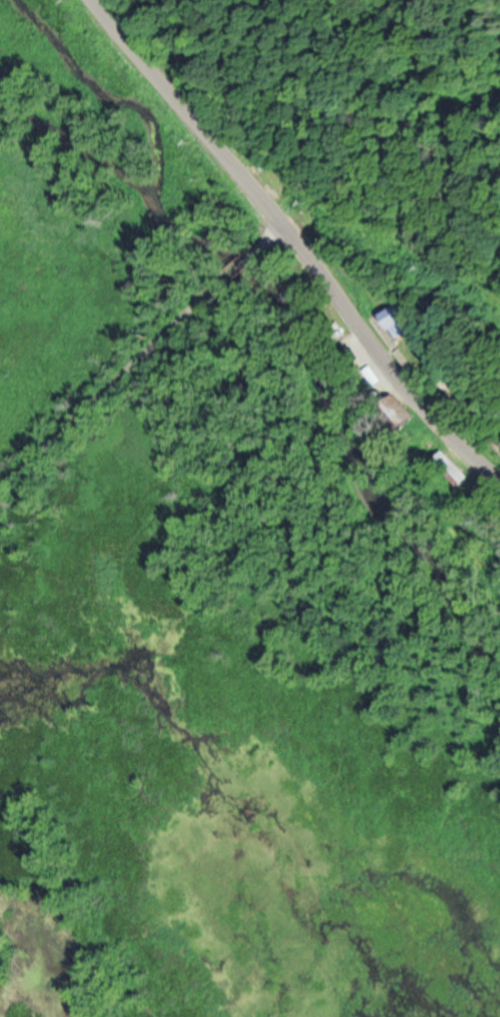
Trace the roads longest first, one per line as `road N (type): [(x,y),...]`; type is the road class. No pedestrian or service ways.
road 1 (residential): [(0,486),(222,272),(283,227)]
road 2 (residential): [(499,482),(384,363),(283,227)]
road 3 (residential): [(283,227),(94,0)]

